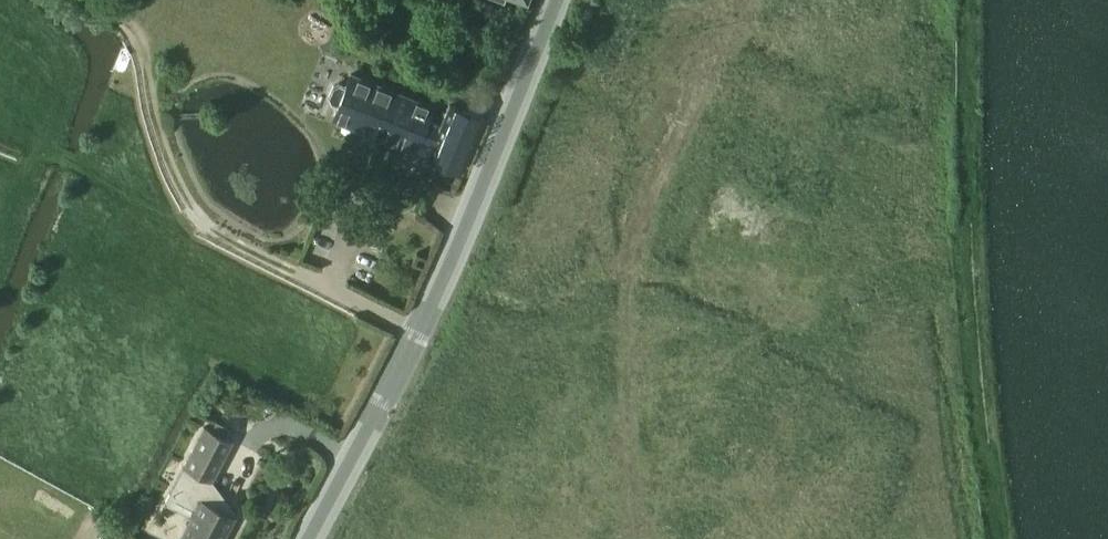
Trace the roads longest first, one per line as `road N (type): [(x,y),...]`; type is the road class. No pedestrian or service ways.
road 1 (secondary): [(310,538),(452,260),(557,0)]

